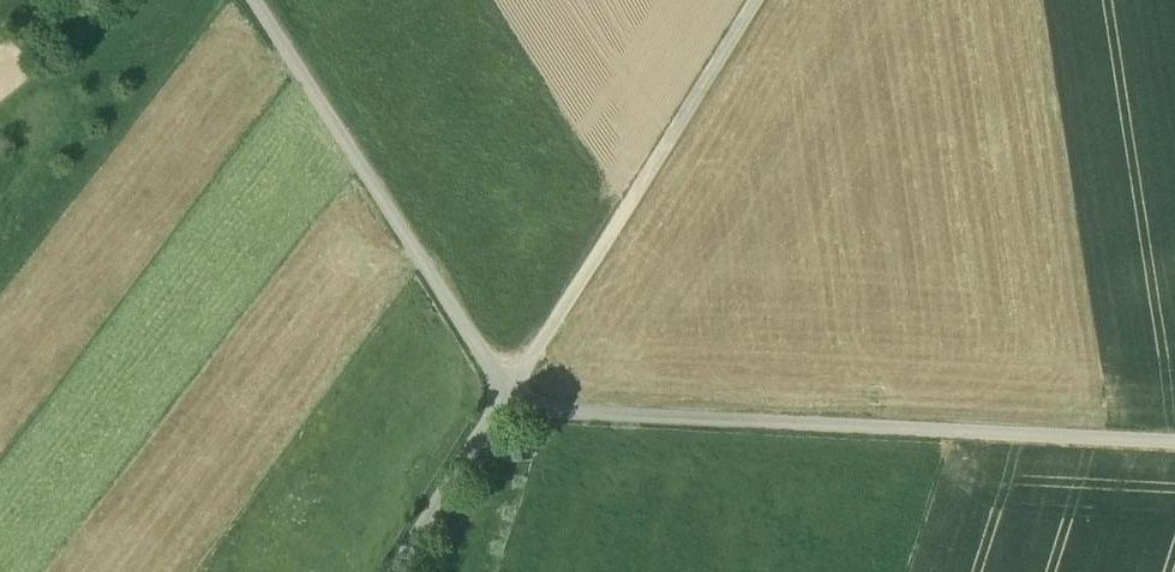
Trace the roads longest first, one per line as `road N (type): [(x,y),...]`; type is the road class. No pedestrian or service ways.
road 1 (track): [(1174,440),(501,406)]
road 2 (track): [(755,0),(501,406)]
road 3 (track): [(252,0),(492,373),(501,406)]
road 4 (track): [(501,406),(397,571)]

